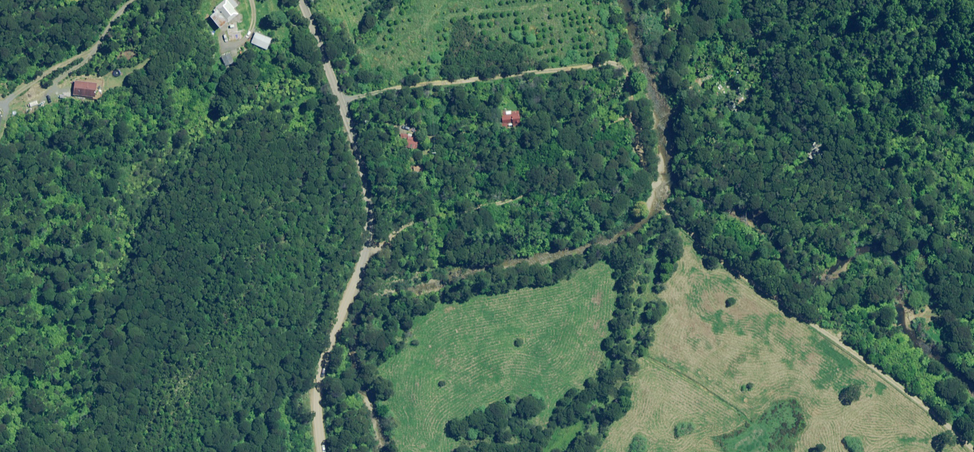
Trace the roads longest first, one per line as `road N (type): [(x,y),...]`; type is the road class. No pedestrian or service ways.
road 1 (track): [(338,98),(619,62),(631,79),(632,117),(575,137),(541,170),(401,227),(364,226)]
road 2 (track): [(632,117),(672,214),(973,442)]
road 3 (unclassified): [(320,451),(314,376),(364,226),(338,98),(299,0)]

